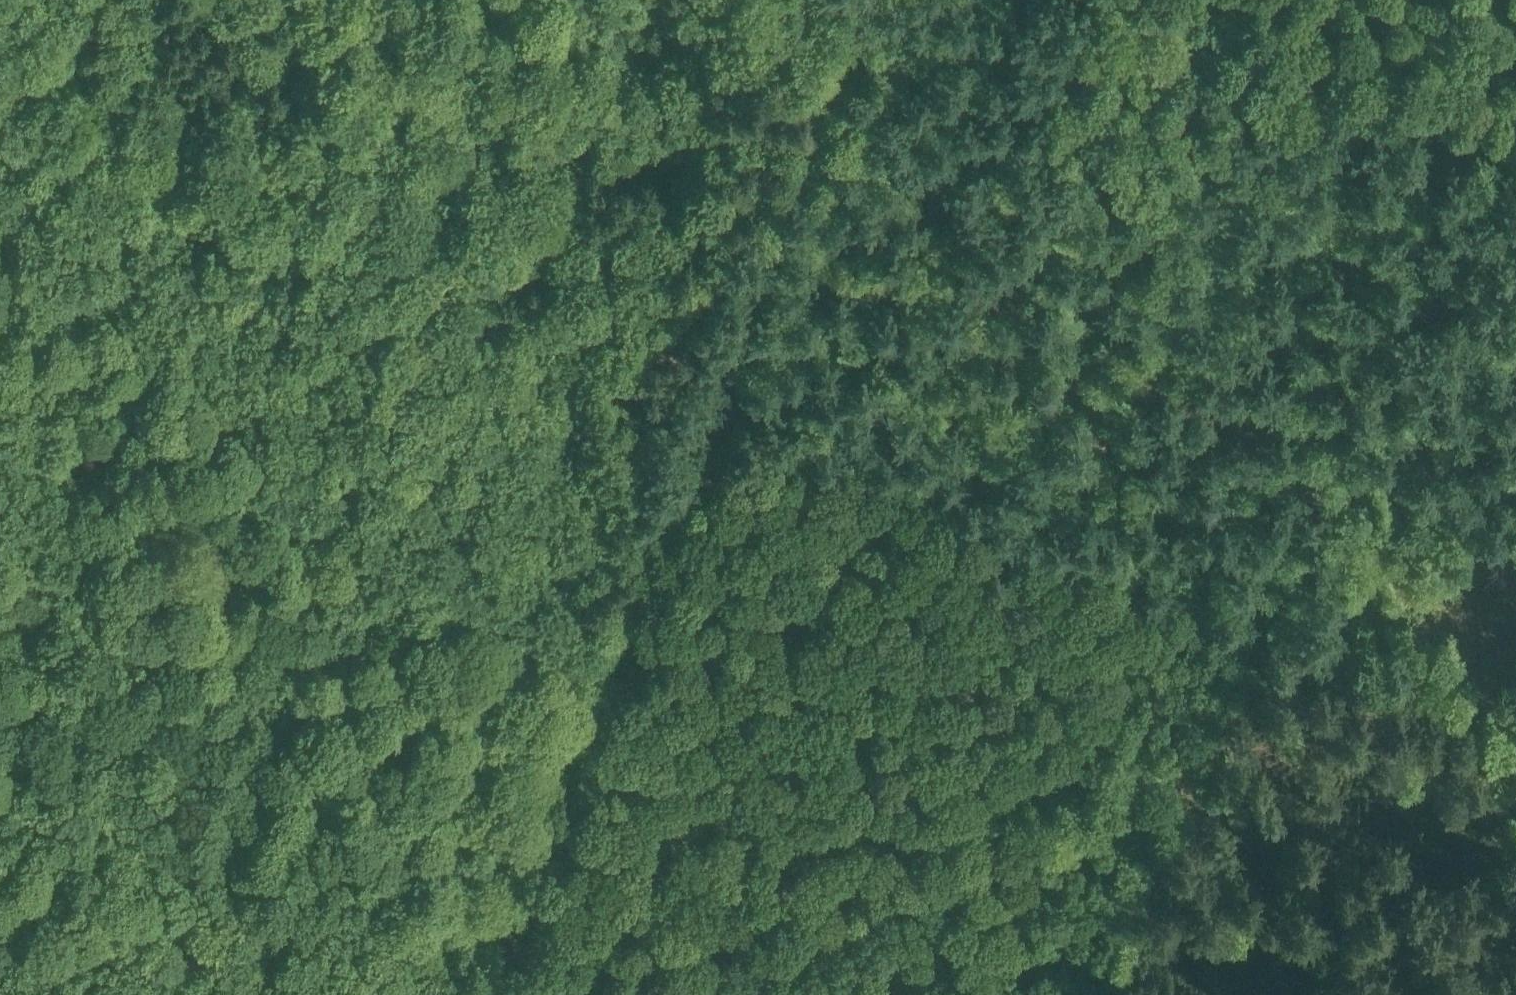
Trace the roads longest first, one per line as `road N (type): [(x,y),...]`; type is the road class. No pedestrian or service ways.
road 1 (track): [(867,0),(474,994)]
road 2 (track): [(1515,159),(1131,0)]

